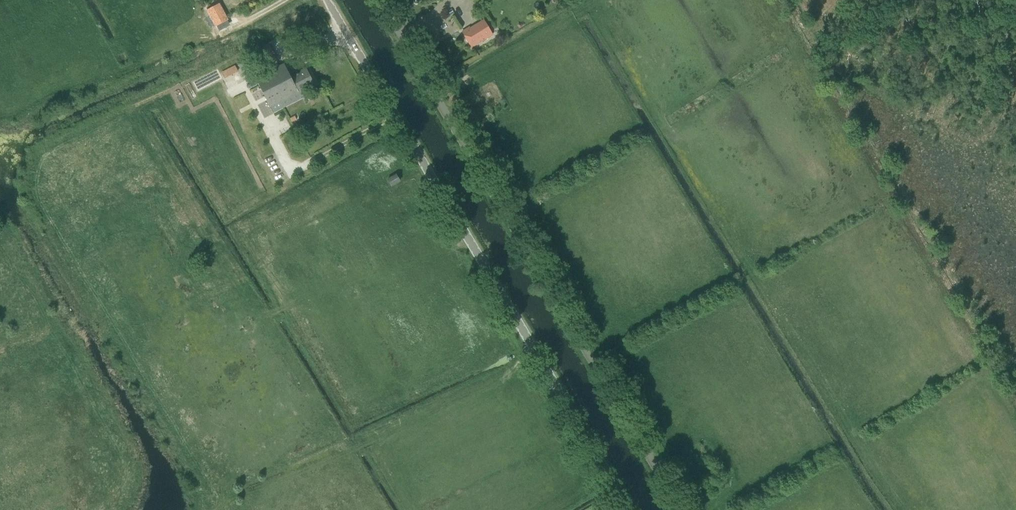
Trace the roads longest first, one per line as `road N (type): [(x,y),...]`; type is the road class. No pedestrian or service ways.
road 1 (tertiary): [(629,509),(326,0)]
road 2 (unclassified): [(681,509),(380,0)]

